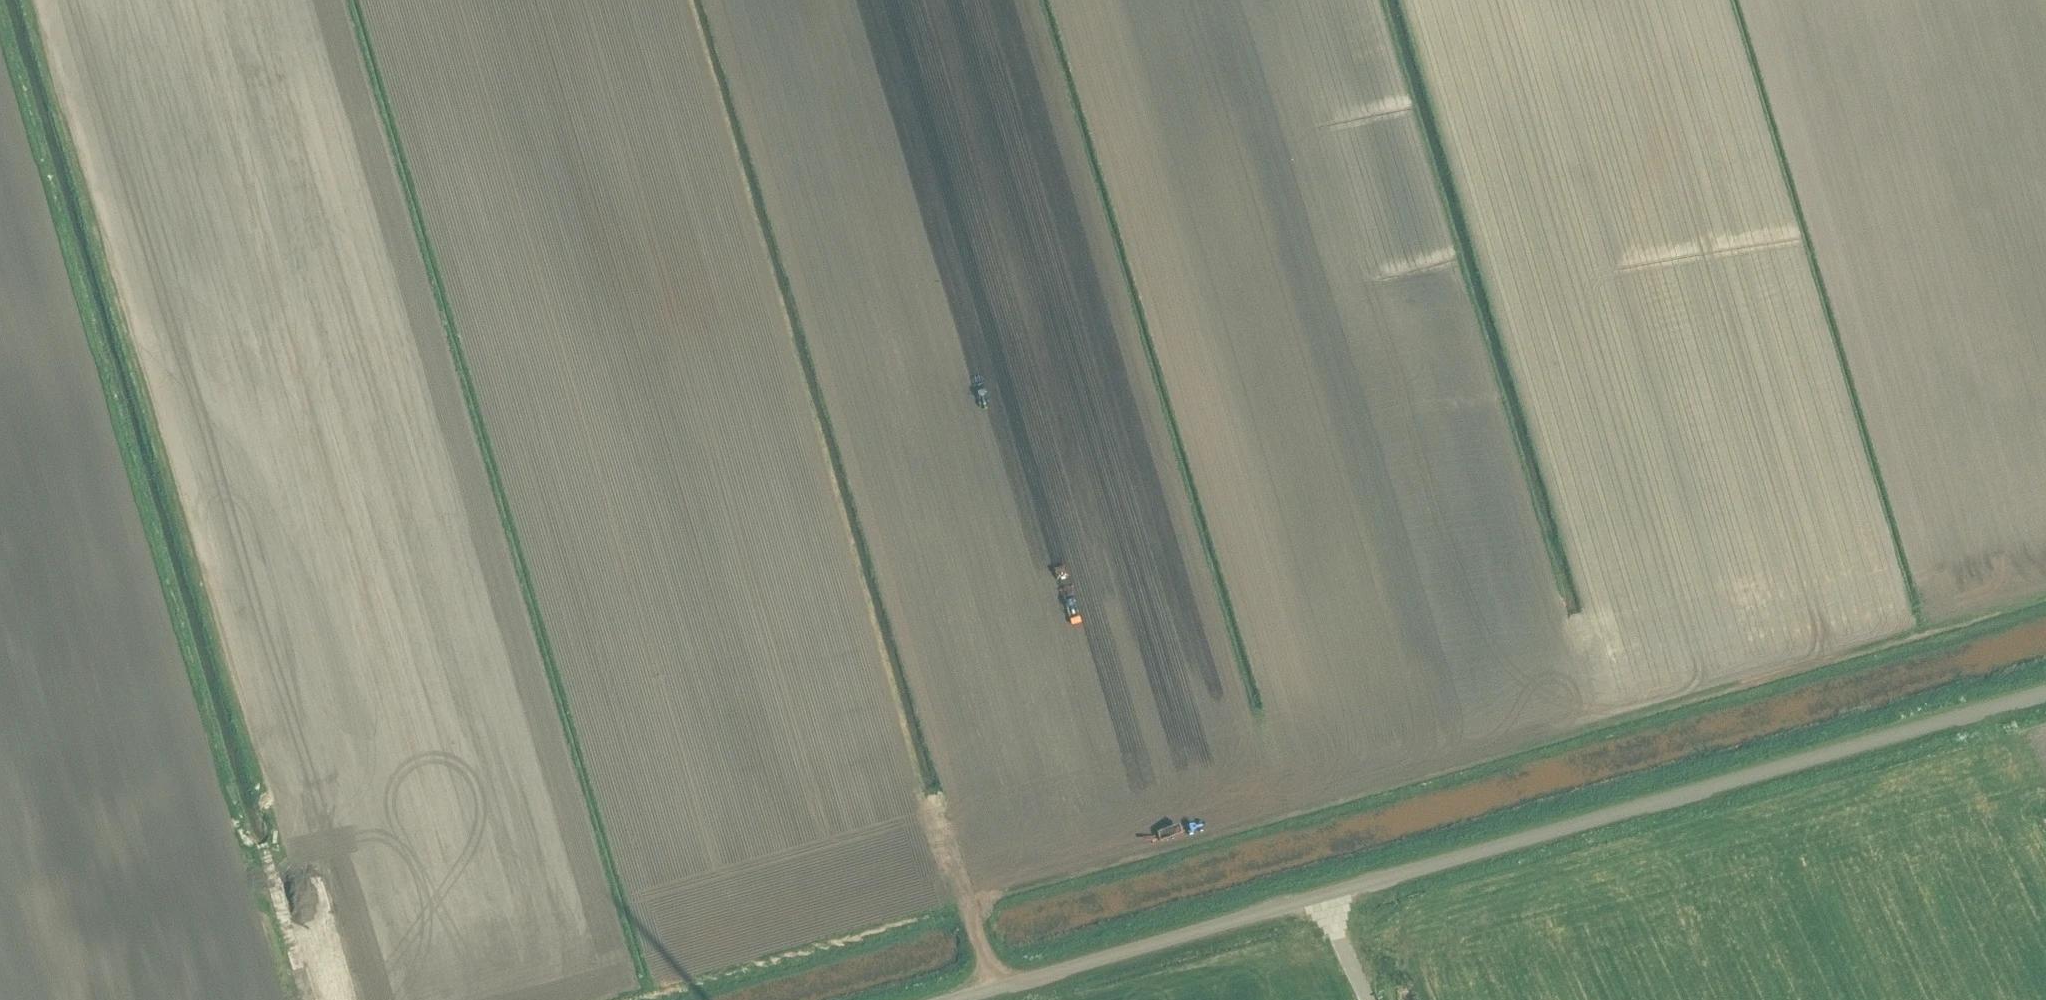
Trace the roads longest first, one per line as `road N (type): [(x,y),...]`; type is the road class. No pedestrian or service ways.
road 1 (unclassified): [(958,999),(2045,692)]
road 2 (track): [(308,999),(261,838)]

